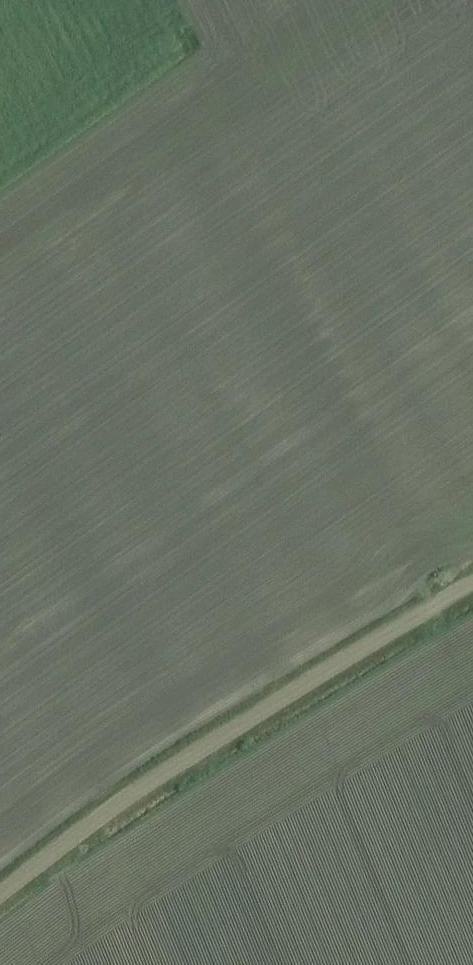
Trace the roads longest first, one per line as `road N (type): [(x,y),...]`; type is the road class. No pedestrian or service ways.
road 1 (unclassified): [(0,887),(201,744),(472,580)]

